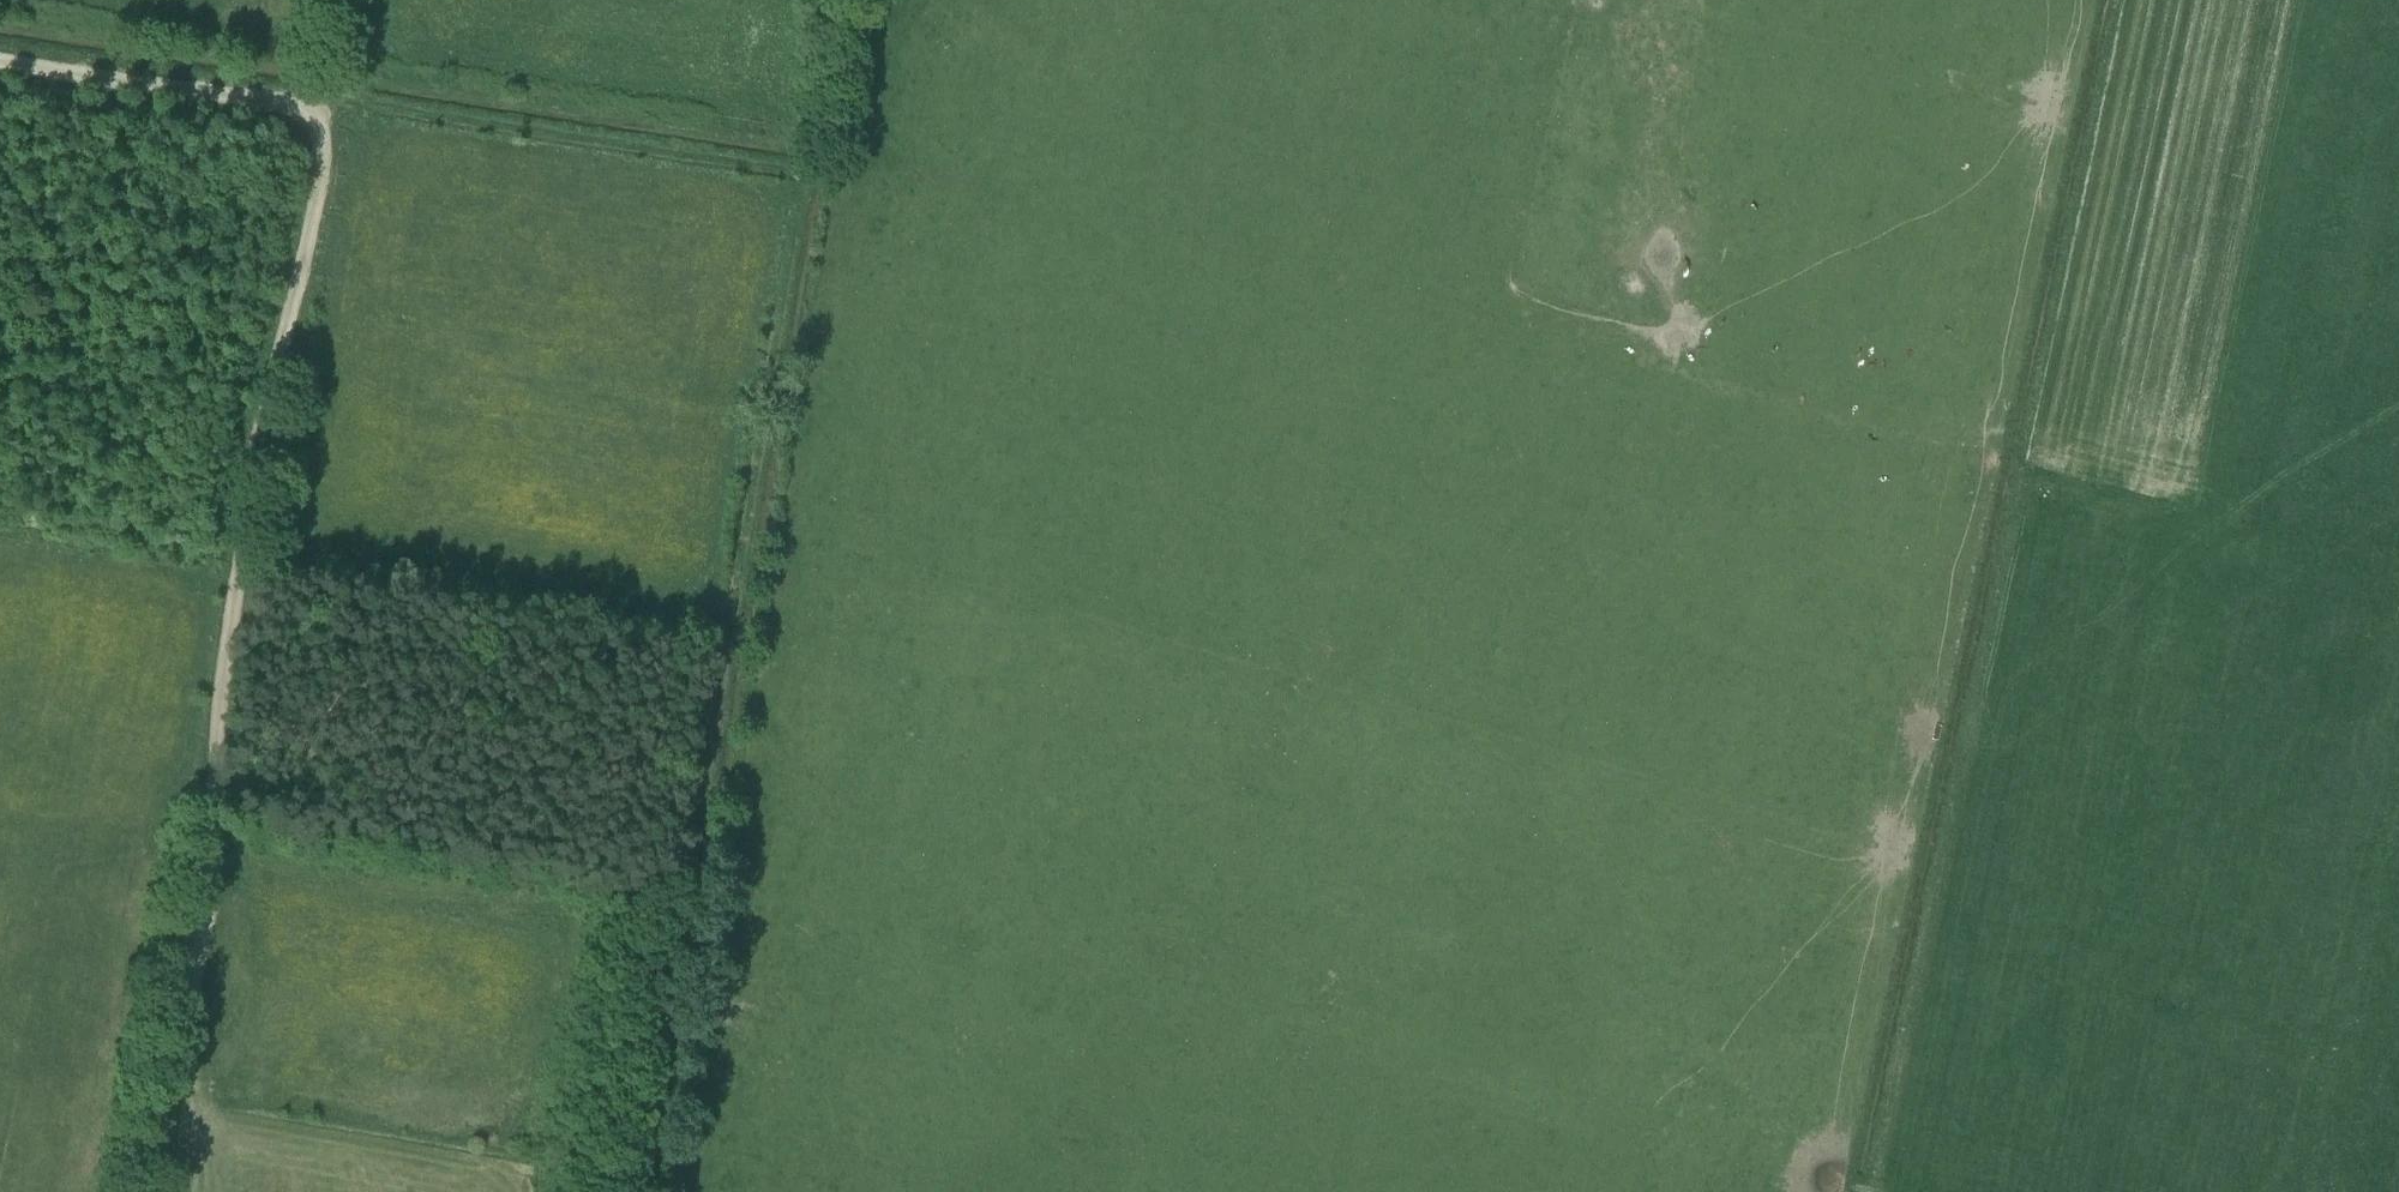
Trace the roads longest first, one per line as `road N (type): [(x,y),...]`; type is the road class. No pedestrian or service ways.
road 1 (track): [(145,1191),(173,1100),(214,871),(216,723),(255,442),(311,228),(328,111)]
road 2 (track): [(791,174),(373,106),(328,111)]
road 3 (track): [(328,111),(0,64)]

